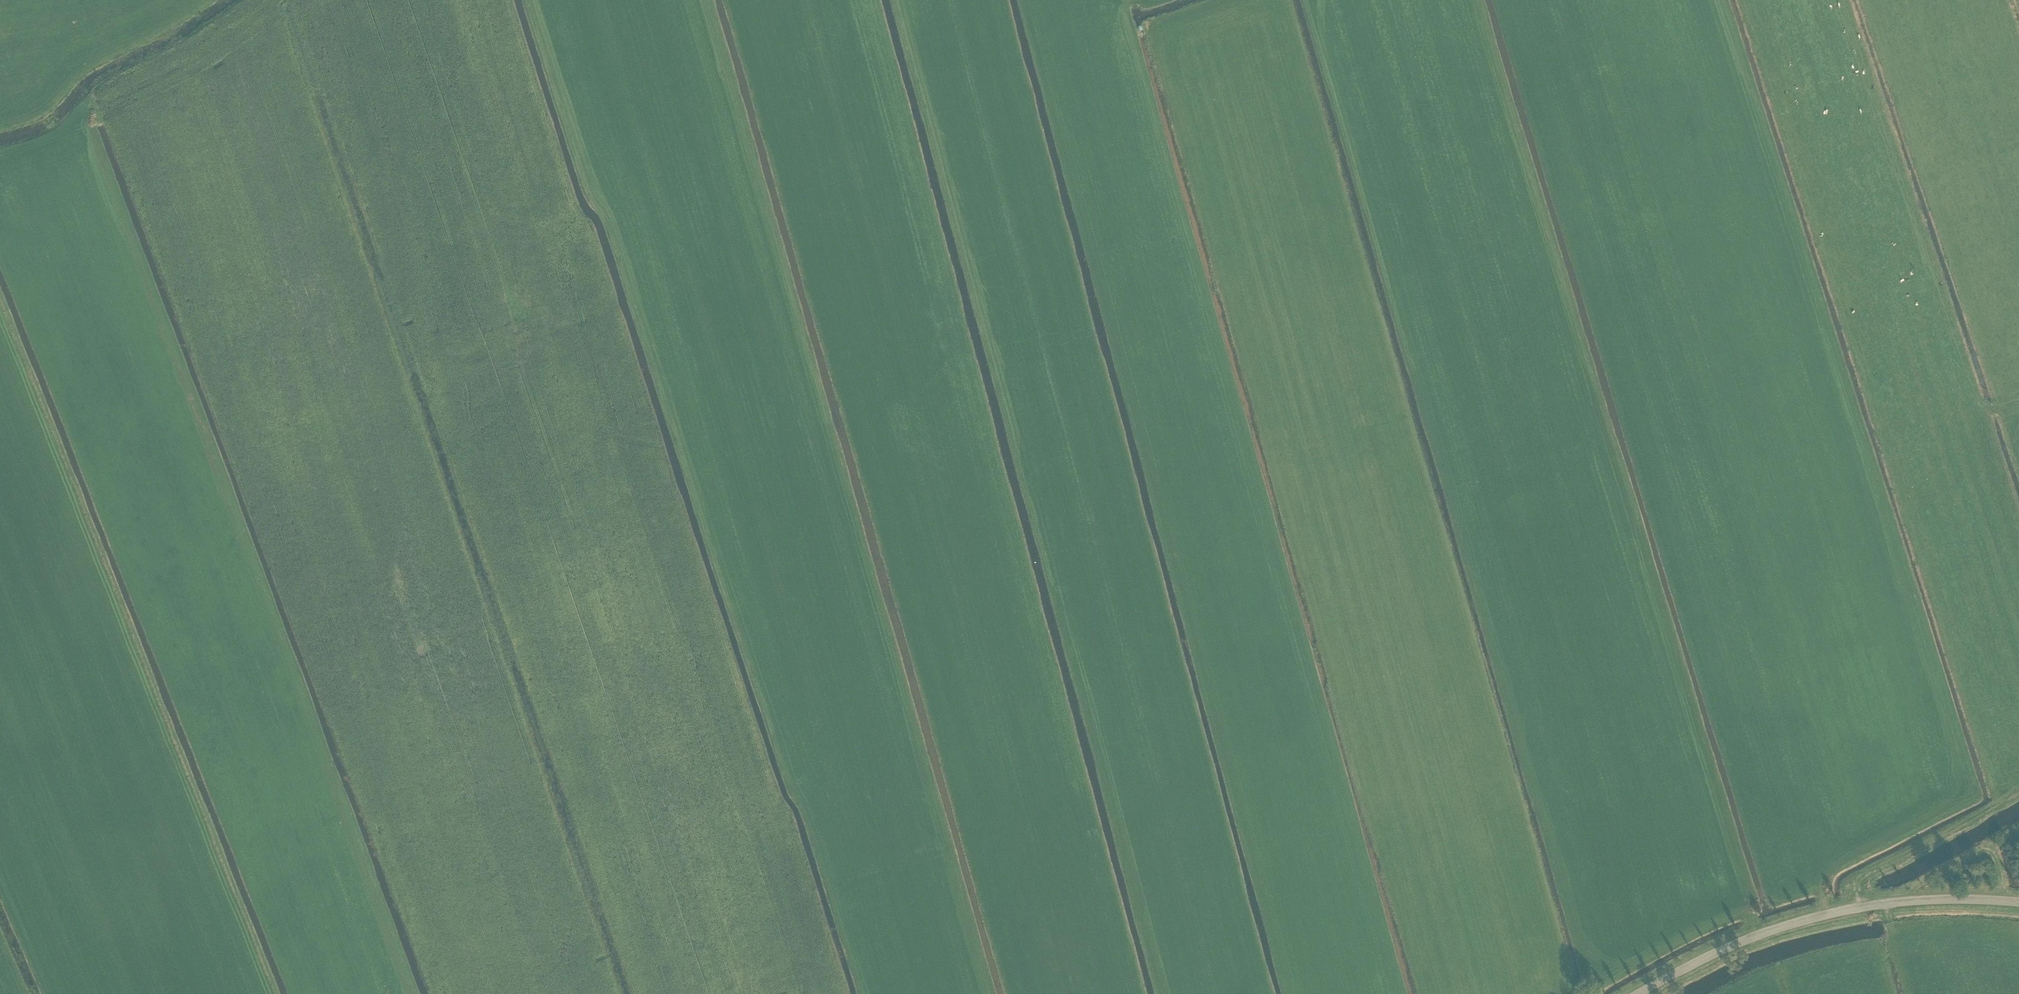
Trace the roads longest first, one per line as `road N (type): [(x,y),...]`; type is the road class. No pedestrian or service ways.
road 1 (unclassified): [(2018,902),(1927,899),(1805,919),(1710,954),(1638,993)]

